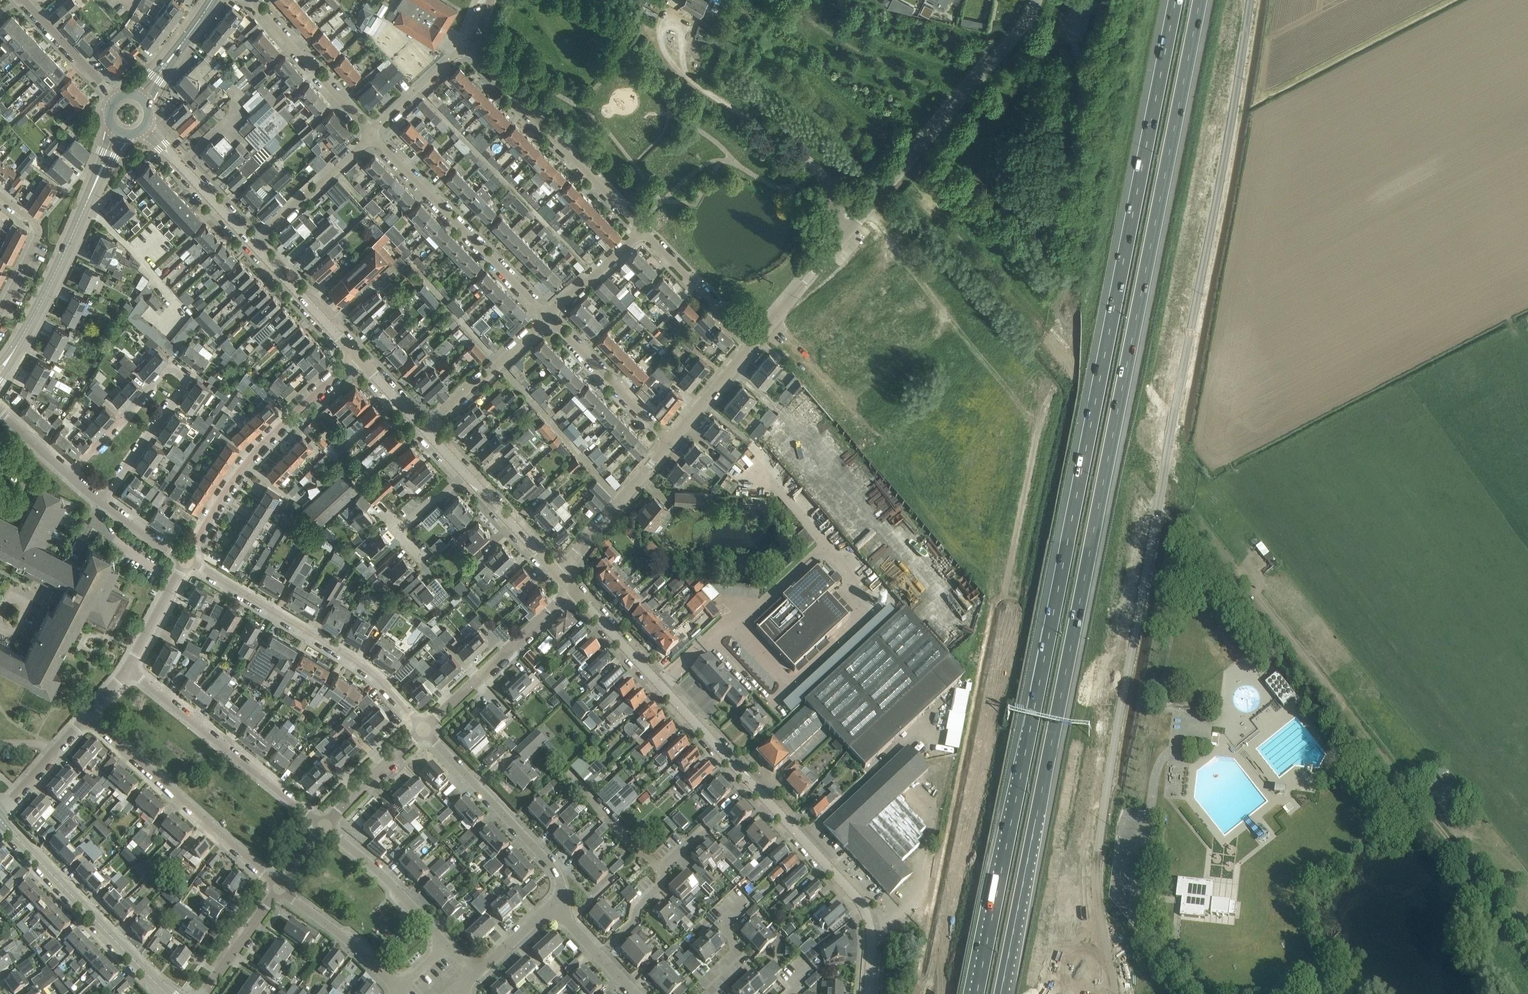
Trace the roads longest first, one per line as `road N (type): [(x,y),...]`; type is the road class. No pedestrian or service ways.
road 1 (motorway): [(1001,993),(1202,0)]
road 2 (motorway): [(1176,0),(976,993)]
road 3 (motorway): [(1057,993),(1084,769),(1233,0)]
road 4 (tertiary): [(870,993),(871,933),(856,896),(572,588)]
road 5 (unclassified): [(753,345),(1022,29),(1037,0)]
road 6 (residential): [(103,503),(187,383),(177,369),(168,368),(69,476)]
road 7 (residential): [(187,559),(362,665),(424,729)]
road 8 (residential): [(357,356),(245,464),(187,559)]
road 9 (residential): [(644,231),(464,46)]
road 10 (residential): [(280,887),(88,715)]
road 11 (residential): [(372,134),(549,316)]
road 12 (residential): [(325,827),(129,668)]
road 13 (unclassified): [(167,993),(0,819)]
road 14 (unclassified): [(564,904),(555,868),(424,729)]
road 15 (track): [(802,157),(667,63),(659,31),(673,6)]
road 16 (residential): [(424,729),(572,588)]
road 17 (tertiary): [(10,357),(98,179)]
road 18 (tertiary): [(559,574),(424,429)]
road 19 (residential): [(372,134),(251,0)]
road 20 (residential): [(670,443),(549,316)]
road 21 (residential): [(559,574),(670,443)]
road 22 (residential): [(447,945),(325,827)]
road 23 (residential): [(424,429),(549,316)]
road 24 (residential): [(600,955),(662,885),(664,867),(703,829)]
road 25 (residential): [(402,992),(280,887)]
road 26 (residential): [(372,134),(254,243)]
road 27 (residential): [(753,345),(644,231)]
road 28 (tertiary): [(357,356),(254,243)]
road 29 (residential): [(325,827),(424,729)]
road 30 (residential): [(0,817),(88,715)]
road 31 (residential): [(23,0),(115,98)]
road 32 (residential): [(202,993),(280,887)]
road 33 (residential): [(670,443),(753,345)]
road 34 (residential): [(549,316),(644,231)]
road 35 (residential): [(464,46),(372,134)]
road 36 (residential): [(129,668),(187,559)]

